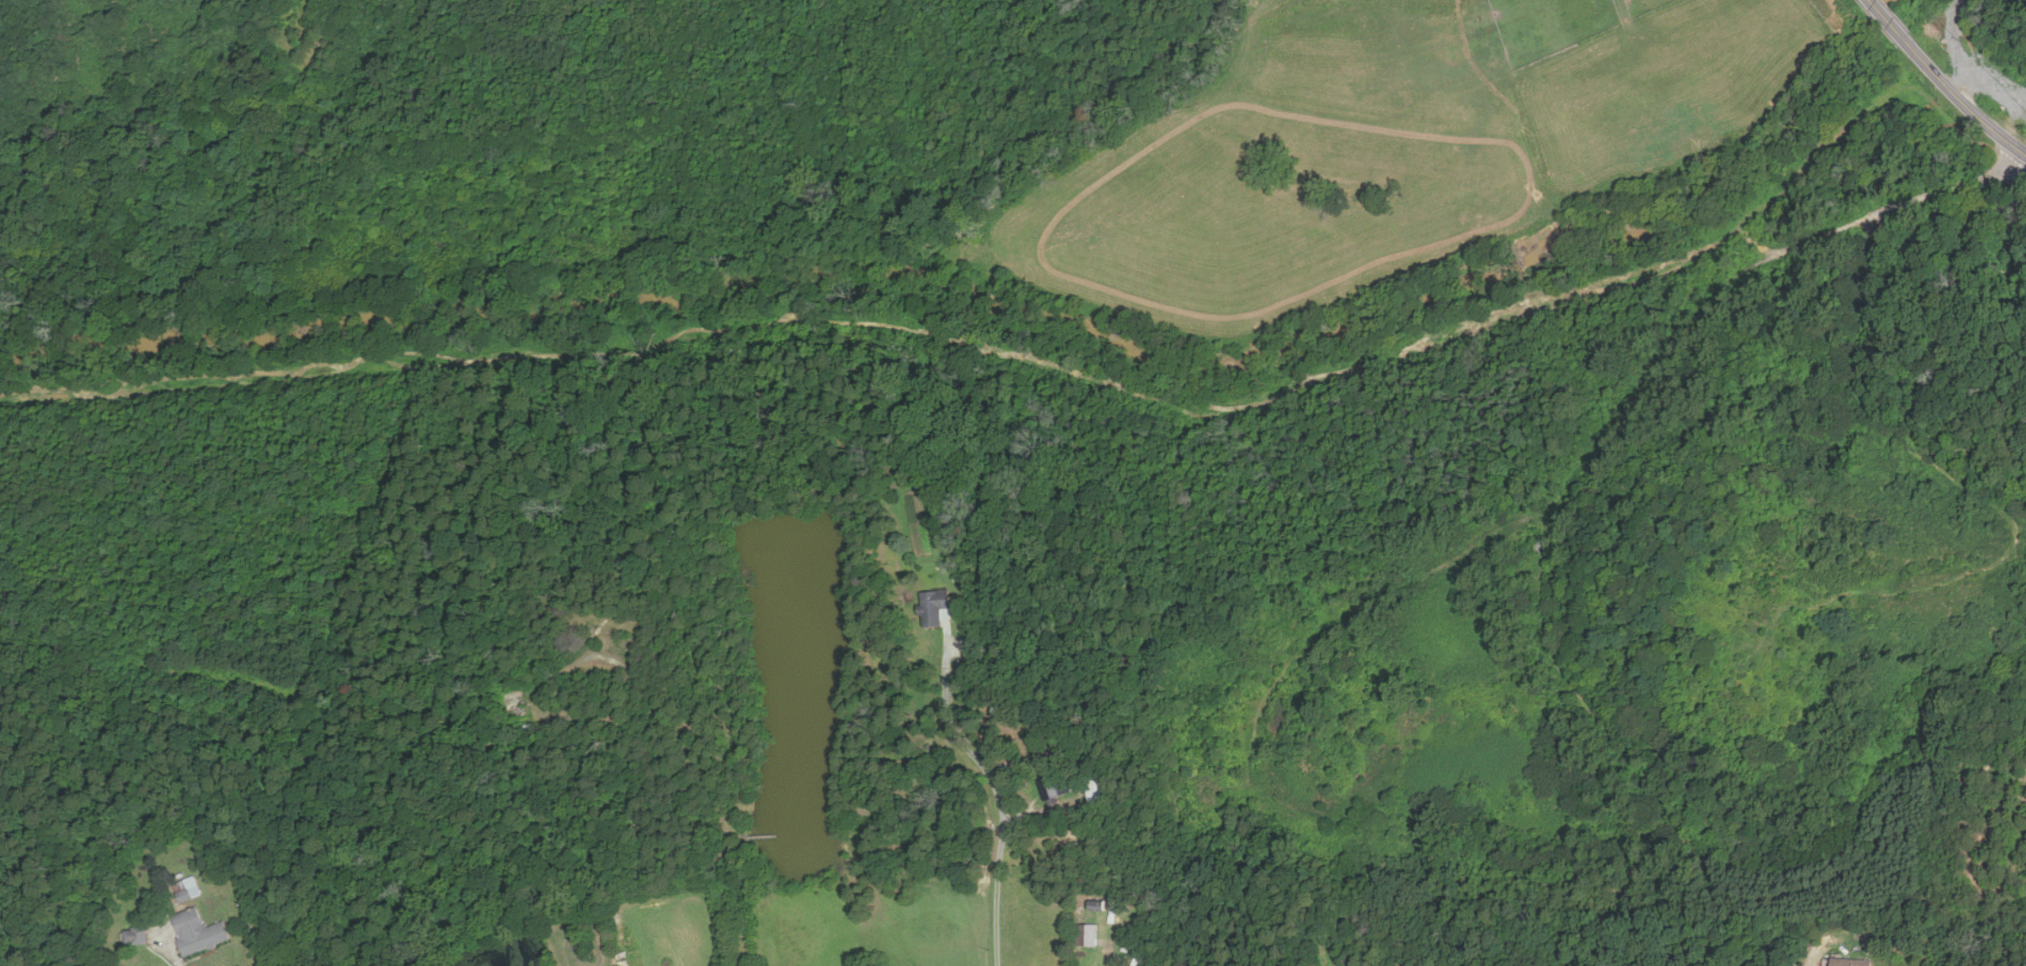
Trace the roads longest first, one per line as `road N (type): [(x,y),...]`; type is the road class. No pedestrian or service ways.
road 1 (secondary): [(1908,44),(2025,153)]

